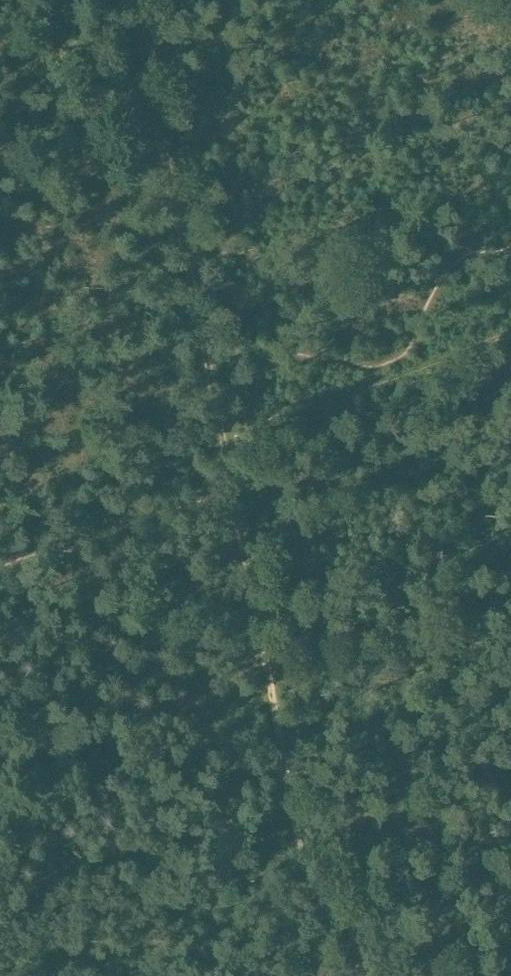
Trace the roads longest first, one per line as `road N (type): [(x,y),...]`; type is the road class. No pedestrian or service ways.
road 1 (track): [(227,464),(322,975)]
road 2 (track): [(241,453),(308,433),(510,341)]
road 3 (track): [(0,558),(145,503),(241,453)]
road 4 (track): [(344,975),(510,915)]

